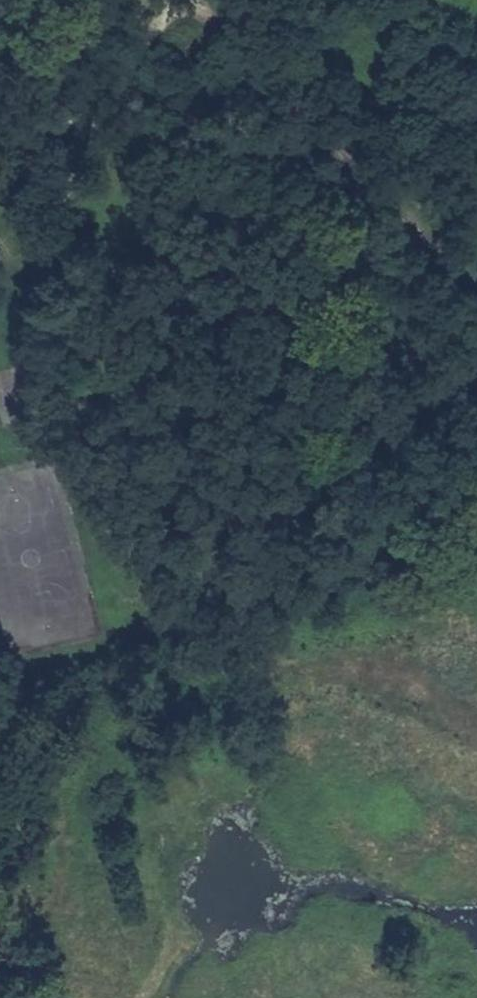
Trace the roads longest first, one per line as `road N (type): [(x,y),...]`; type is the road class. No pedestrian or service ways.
road 1 (track): [(379,696),(307,578),(206,274),(174,213),(138,169),(94,166),(0,200)]
road 2 (track): [(0,741),(116,690),(271,665),(306,630),(313,591)]
road 3 (track): [(175,23),(0,198)]
road 4 (track): [(271,665),(340,678),(476,740)]

